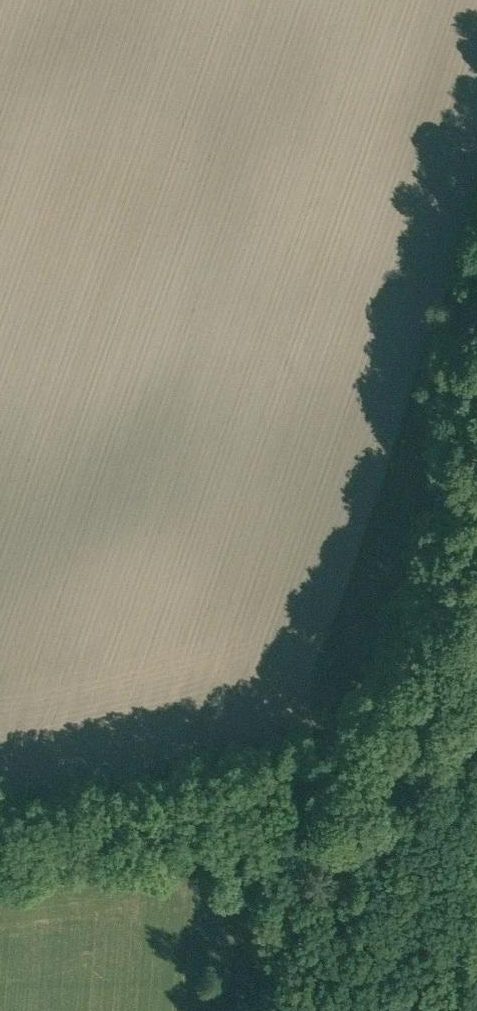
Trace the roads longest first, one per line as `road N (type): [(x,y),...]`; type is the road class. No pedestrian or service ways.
road 1 (tertiary): [(0,830),(121,816),(476,733)]

